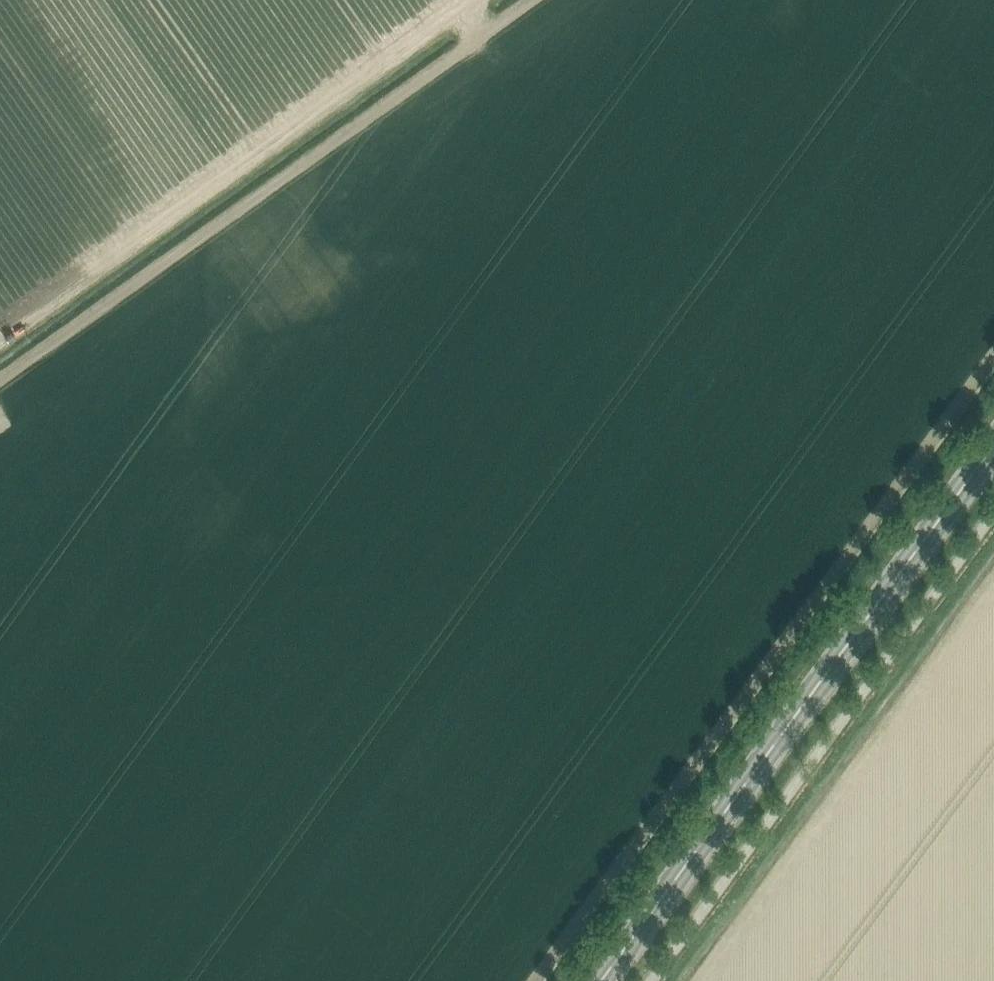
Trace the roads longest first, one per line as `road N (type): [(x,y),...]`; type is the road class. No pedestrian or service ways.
road 1 (secondary): [(601,980),(993,445)]

